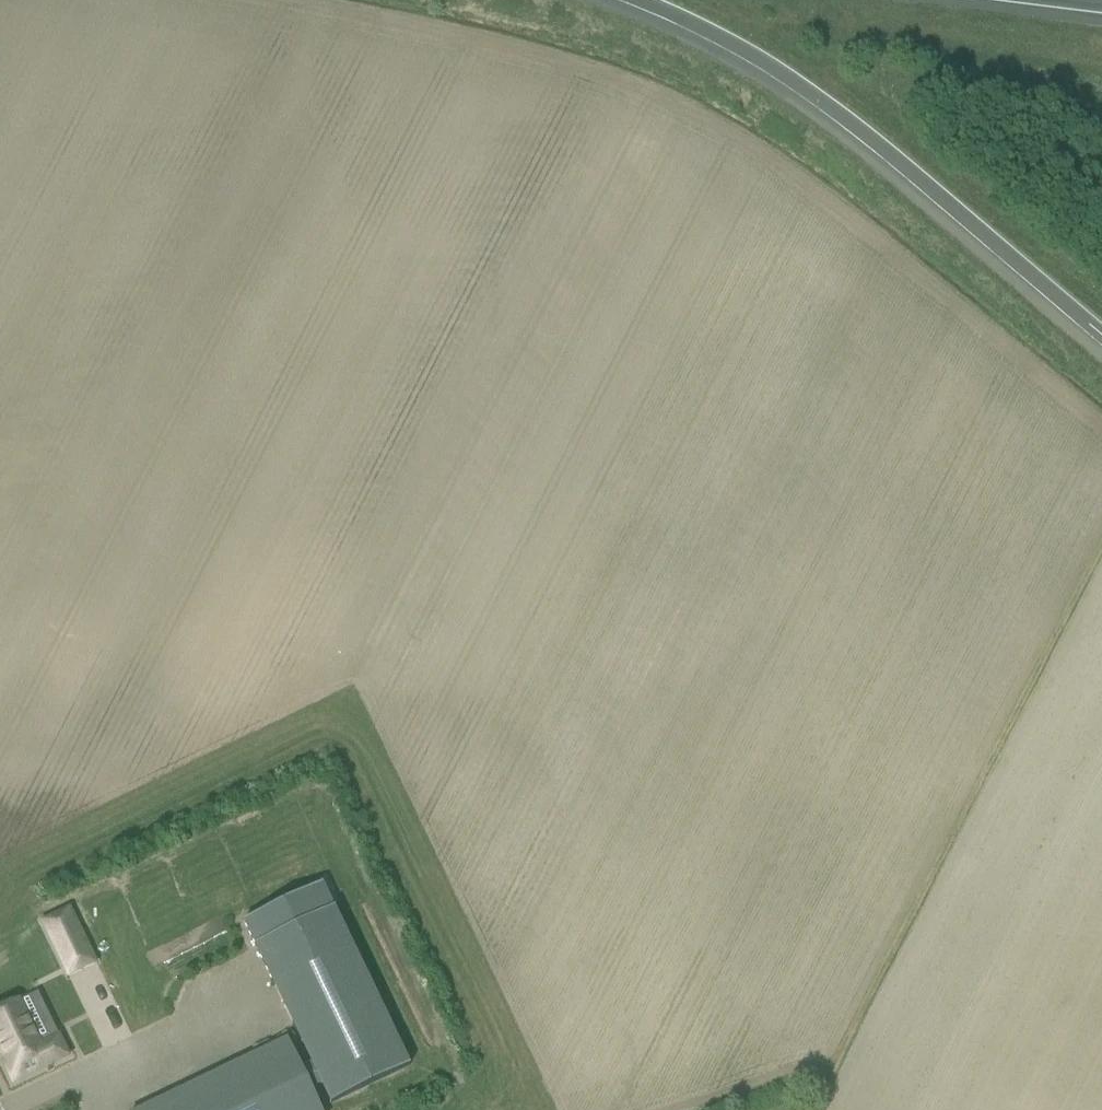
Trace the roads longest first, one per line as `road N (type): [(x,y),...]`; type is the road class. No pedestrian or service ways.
road 1 (motorway): [(624,0),(782,77),(869,140),(1101,338)]

